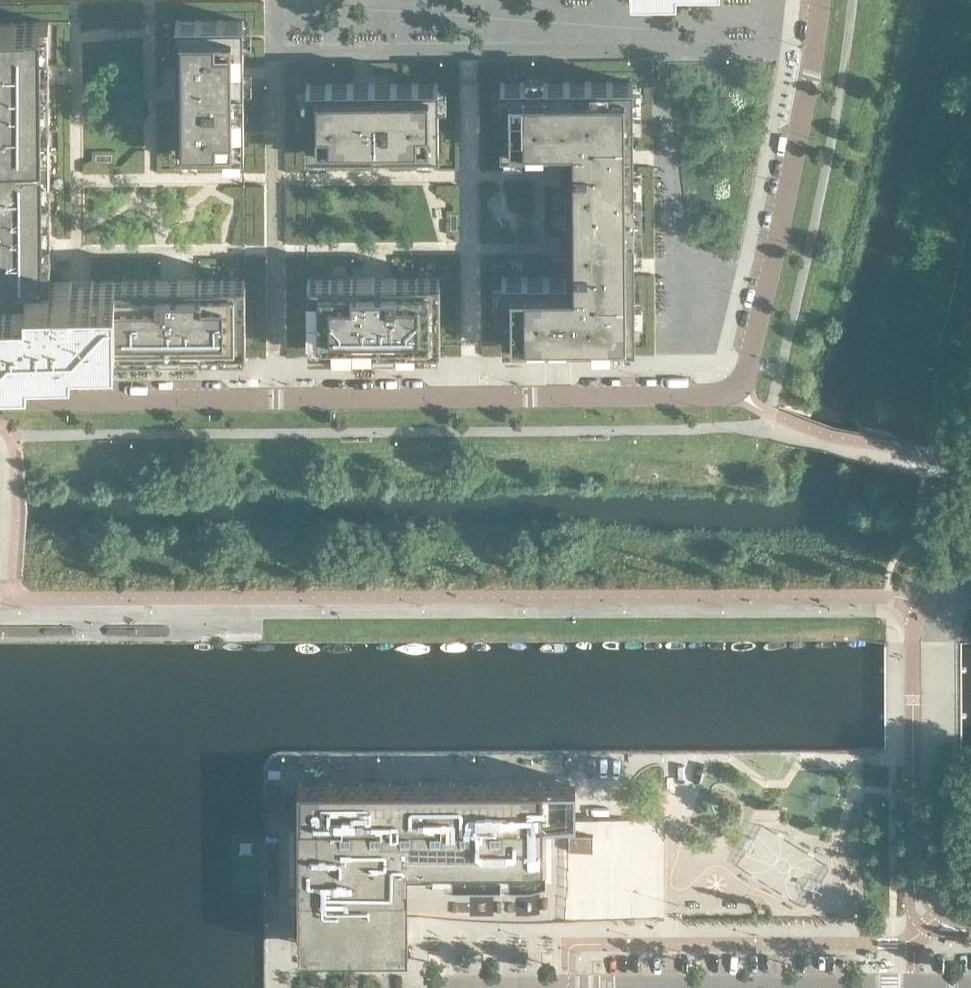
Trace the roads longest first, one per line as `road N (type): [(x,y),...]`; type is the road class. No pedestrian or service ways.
road 1 (unclassified): [(820,0),(810,78),(737,387),(709,396),(0,400)]
road 2 (residential): [(918,987),(566,987)]
road 3 (residential): [(438,987),(566,987)]

